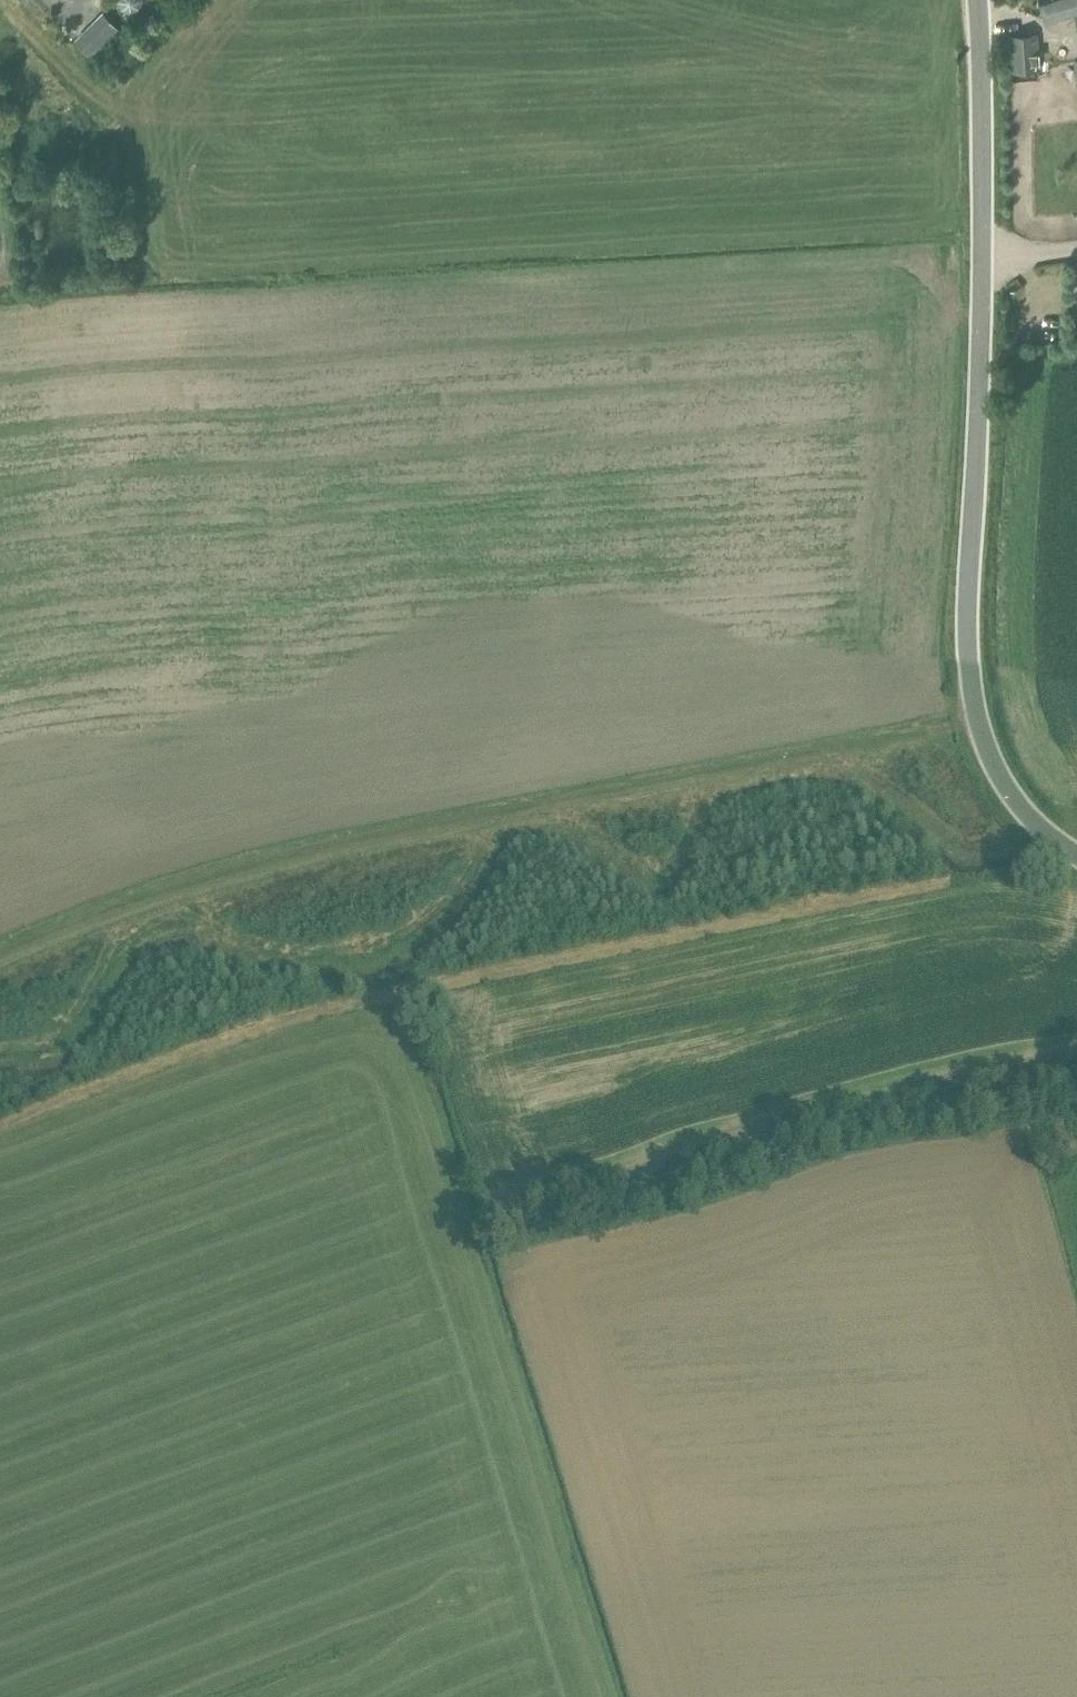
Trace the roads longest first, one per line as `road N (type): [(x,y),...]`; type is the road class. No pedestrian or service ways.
road 1 (unclassified): [(1076,855),(1029,817),(1001,779),(972,688),(984,262),(978,0)]

